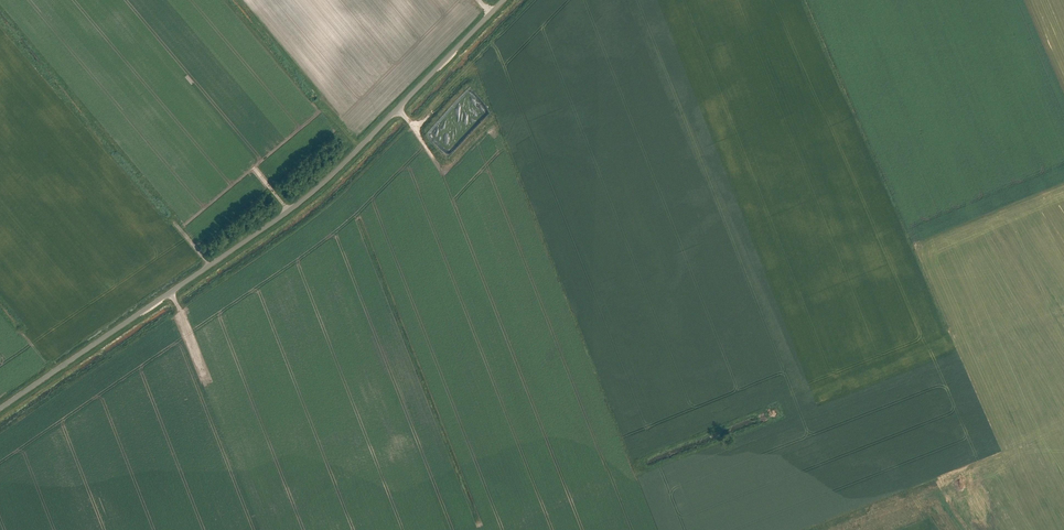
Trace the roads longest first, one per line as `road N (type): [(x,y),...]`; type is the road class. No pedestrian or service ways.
road 1 (unclassified): [(0,408),(296,206),(504,0)]

